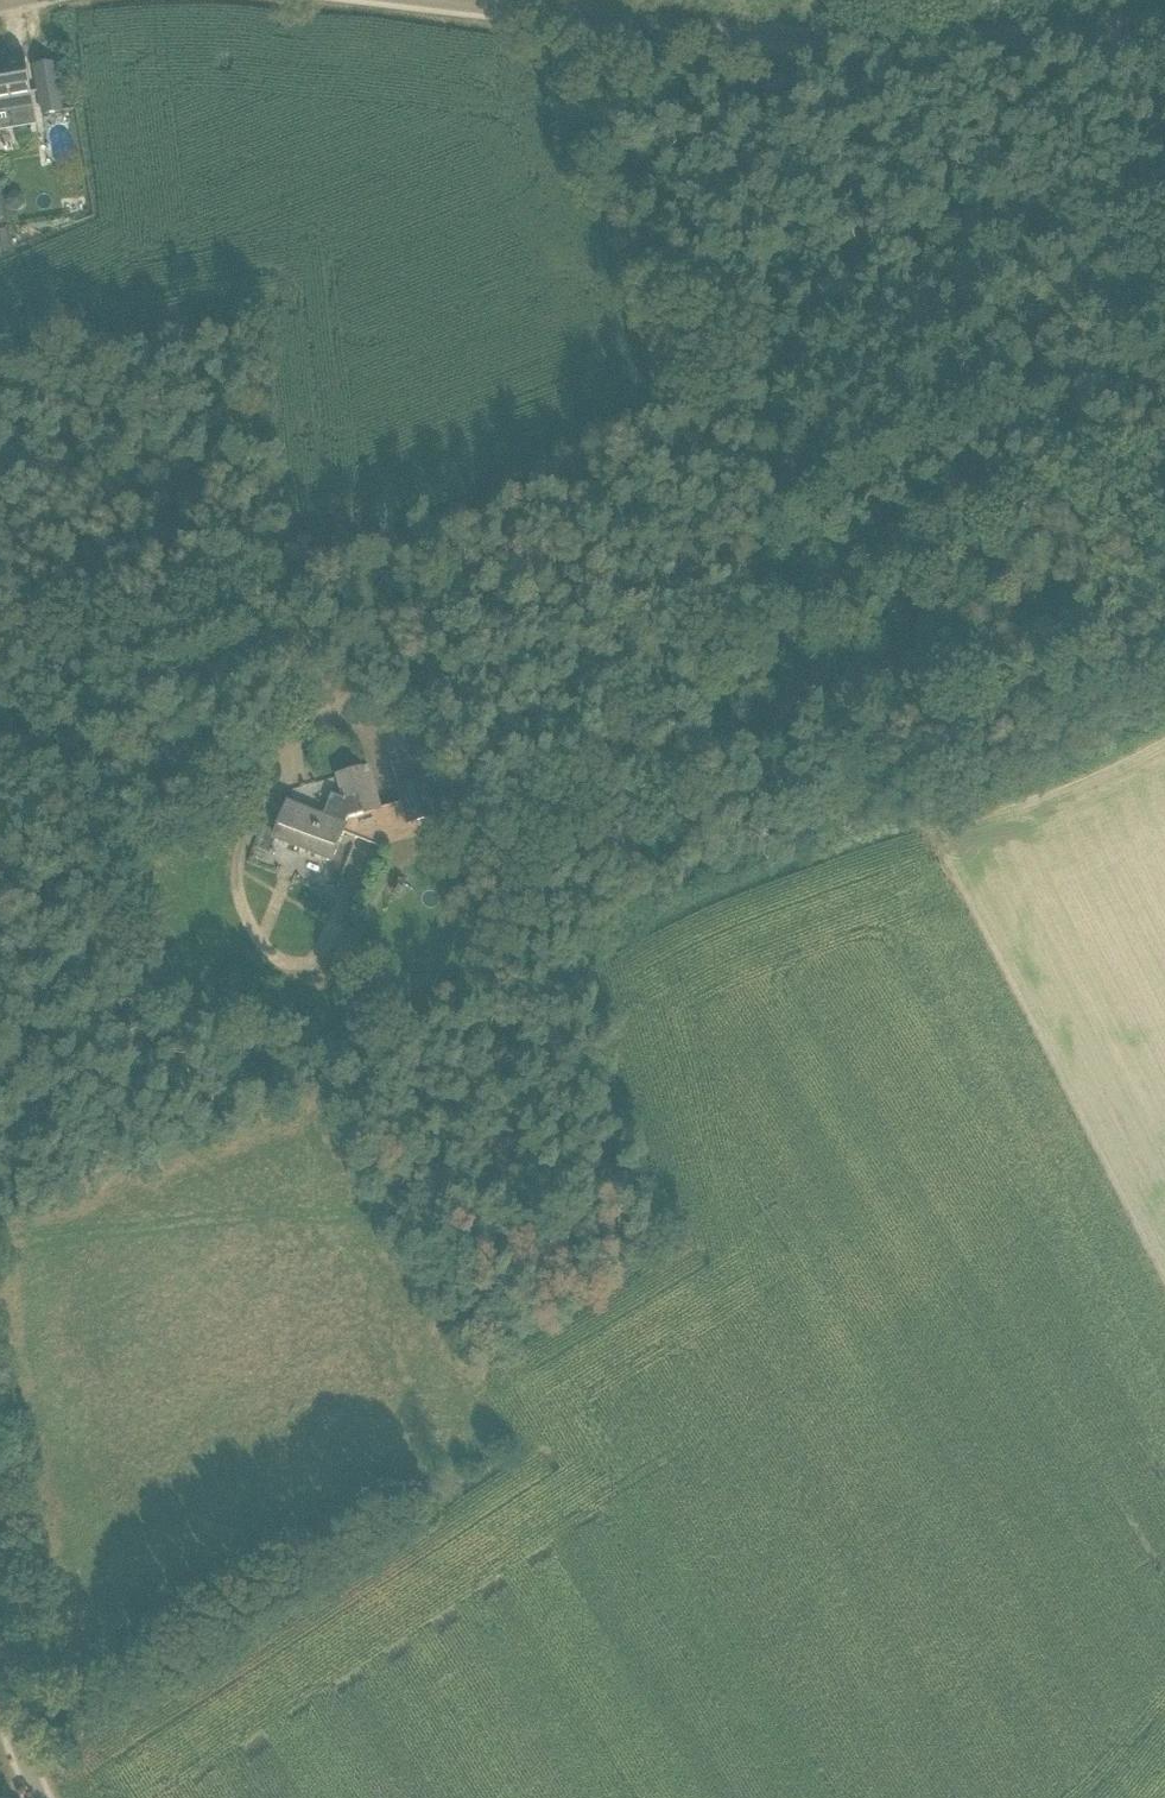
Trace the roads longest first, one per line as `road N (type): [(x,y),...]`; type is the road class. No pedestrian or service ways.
road 1 (unclassified): [(558,14),(794,40),(975,41),(1164,20)]

